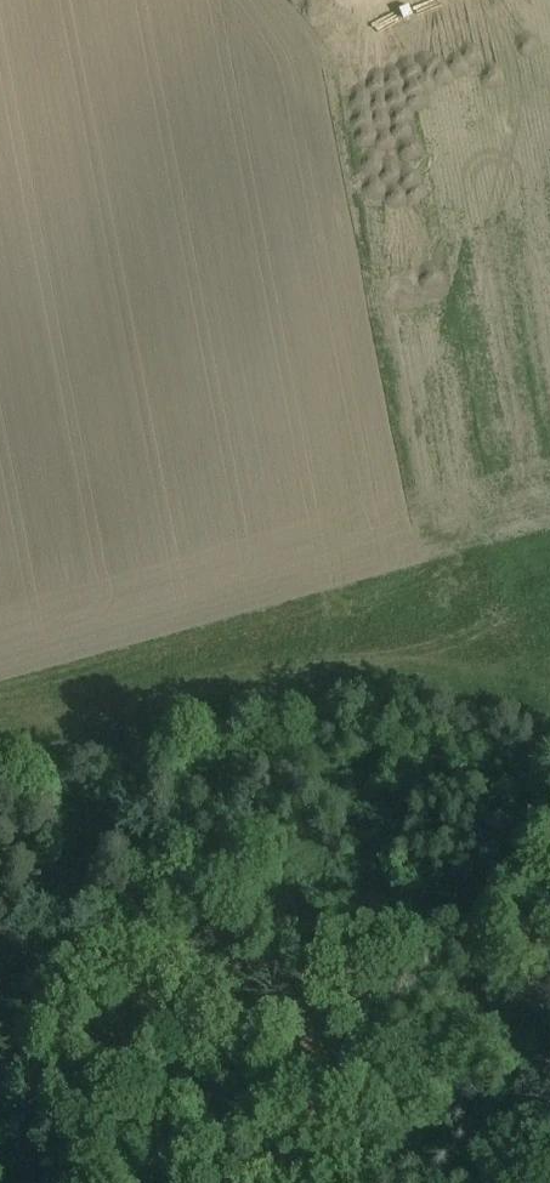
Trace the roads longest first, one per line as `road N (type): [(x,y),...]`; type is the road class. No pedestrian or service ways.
road 1 (track): [(0,750),(457,683),(549,703)]

